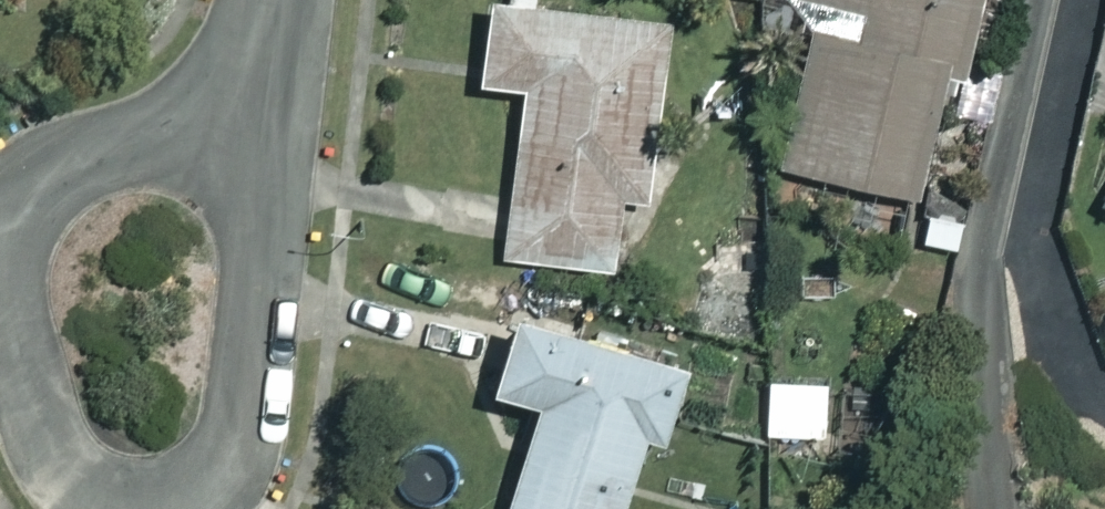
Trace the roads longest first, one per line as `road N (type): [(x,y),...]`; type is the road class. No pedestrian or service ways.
road 1 (residential): [(100,504),(69,483),(43,447),(13,304),(16,251),(37,207),(61,182),(126,141),(258,108)]
road 2 (residential): [(258,108),(248,434),(224,476),(197,497),(157,508)]

